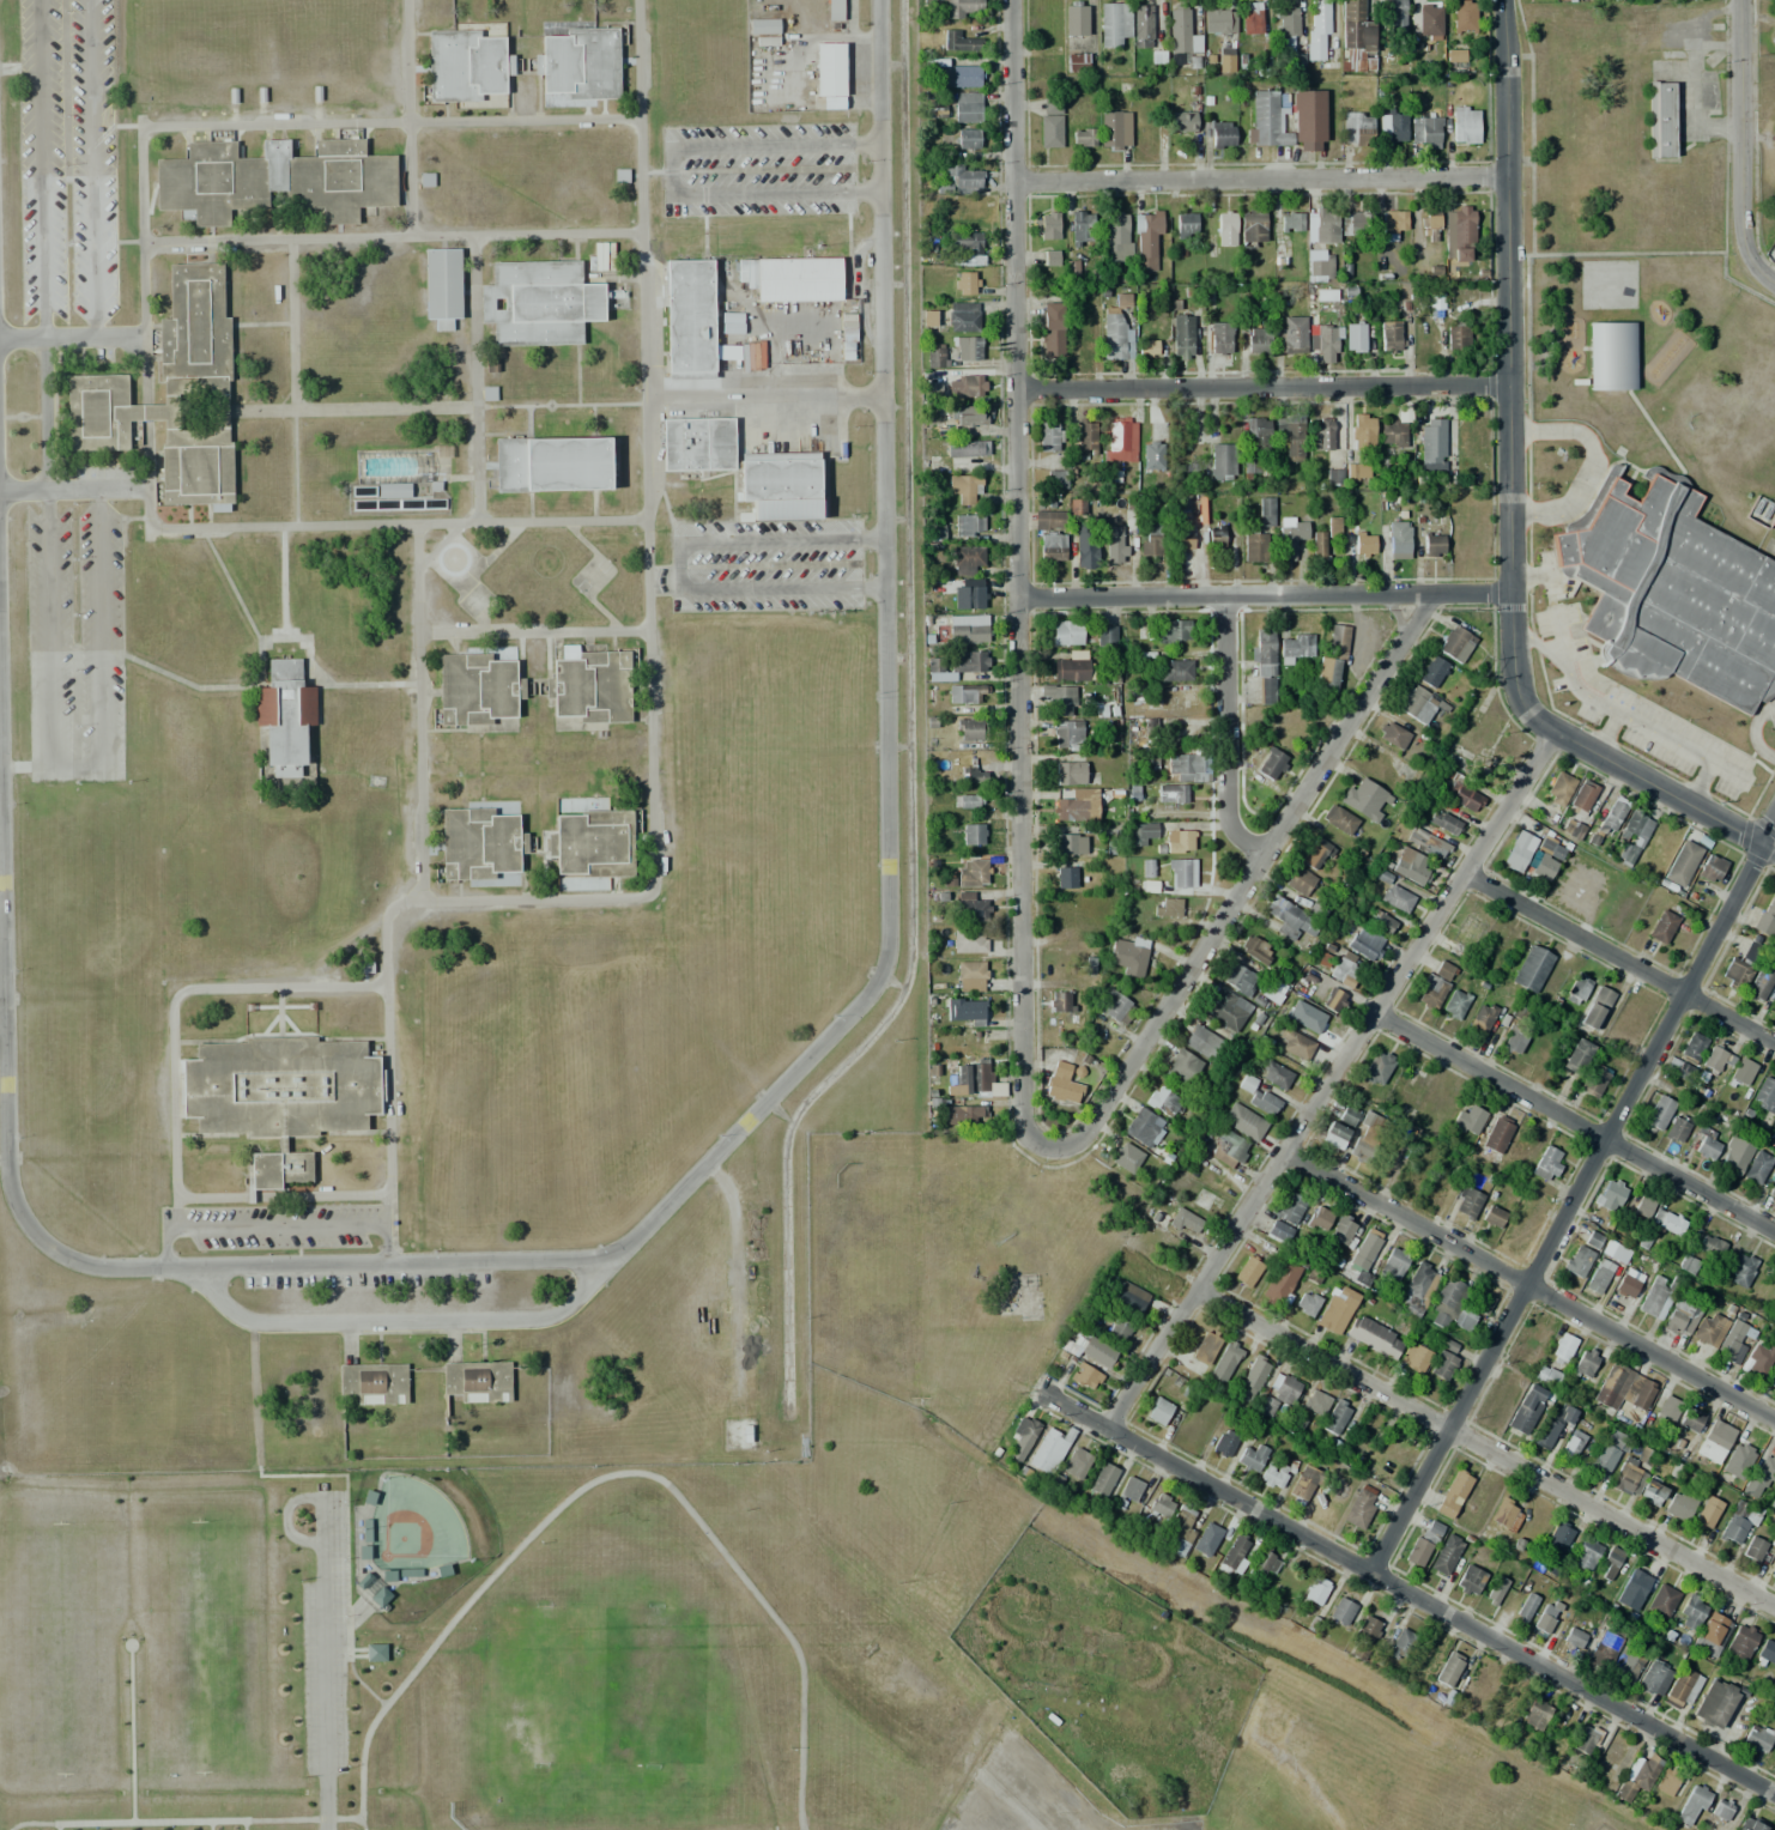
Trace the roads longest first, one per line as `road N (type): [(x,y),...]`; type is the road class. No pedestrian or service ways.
road 1 (residential): [(1017,0),(1019,1109),(1031,1140),(1050,1150)]
road 2 (residential): [(1549,731),(1470,875),(1294,1153),(1201,1280),(1111,1431)]
road 3 (residential): [(1774,1787),(1048,1396)]
road 4 (residential): [(1761,844),(1606,1144),(1370,1565)]
road 5 (residential): [(1501,0),(1512,683),(1527,713),(1549,731)]
road 6 (residential): [(1423,592),(1085,1137),(1050,1150)]
road 7 (residential): [(1774,1602),(1447,1430),(1201,1280)]
road 8 (residential): [(1774,1423),(1294,1153)]
road 9 (residential): [(1509,384),(1016,392)]
road 10 (residential): [(1508,176),(1016,184)]
road 11 (residential): [(1509,592),(1019,600)]
road 12 (residential): [(1774,1237),(1380,1016)]
road 13 (residential): [(1774,1042),(1470,875)]
road 14 (residential): [(1220,598),(1230,834),(1261,849)]
road 15 (residential): [(1739,0),(1746,244)]
road 16 (residential): [(1549,731),(1761,844)]

